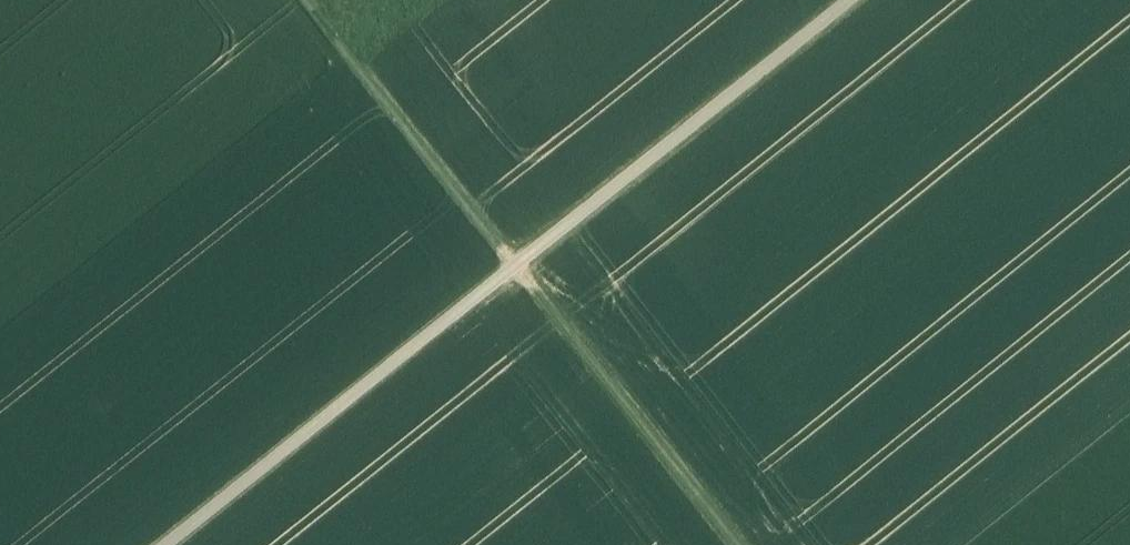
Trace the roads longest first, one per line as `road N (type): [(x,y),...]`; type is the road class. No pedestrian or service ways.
road 1 (track): [(166,544),(850,0)]
road 2 (track): [(741,544),(306,0)]

